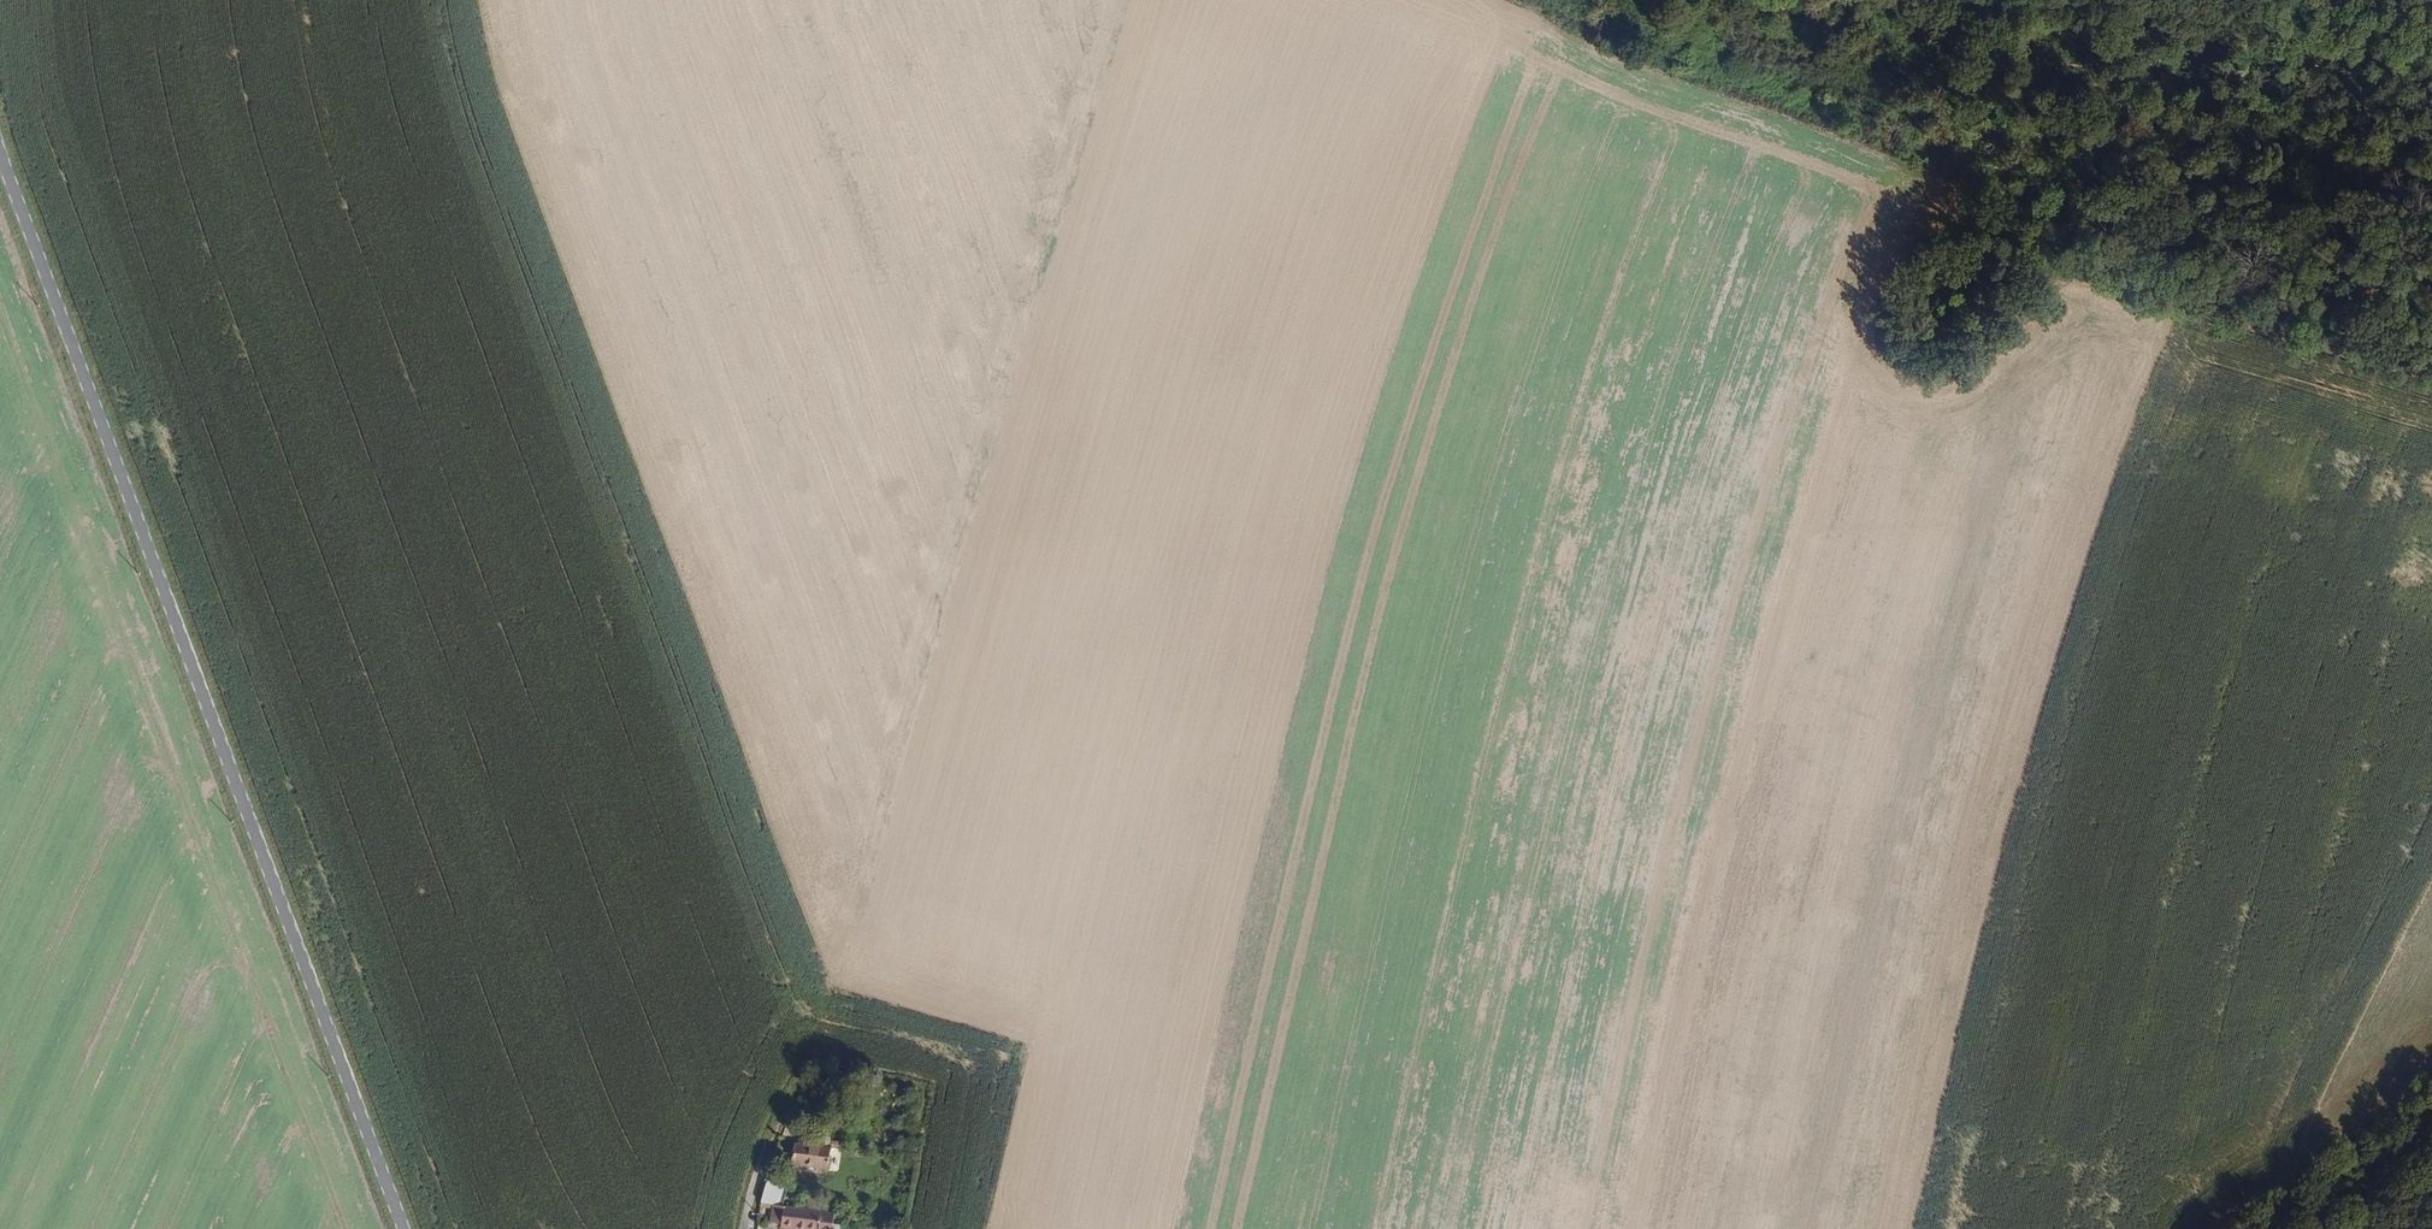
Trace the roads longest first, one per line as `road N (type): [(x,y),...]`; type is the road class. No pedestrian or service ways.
road 1 (tertiary): [(0,156),(403,1228)]
road 2 (track): [(2431,1123),(2357,1228)]

